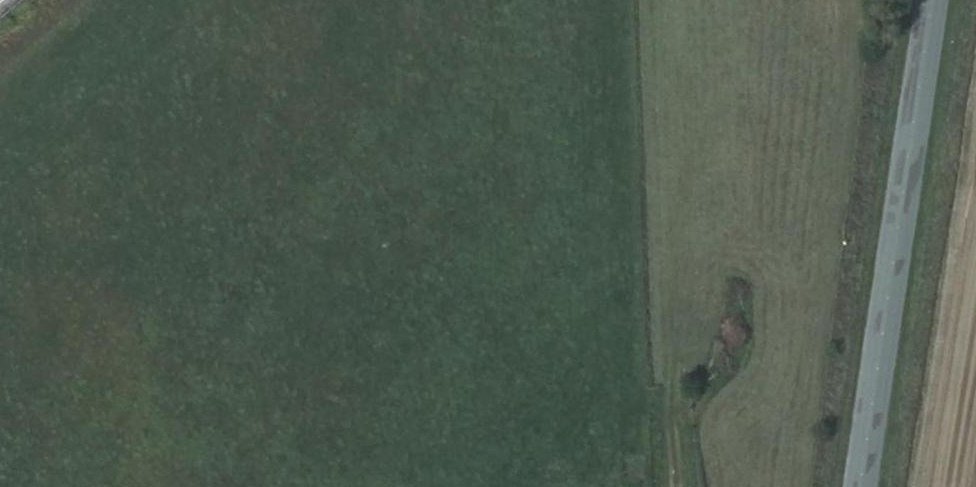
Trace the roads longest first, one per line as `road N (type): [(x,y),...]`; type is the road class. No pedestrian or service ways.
road 1 (tertiary): [(927,0),(858,486)]

